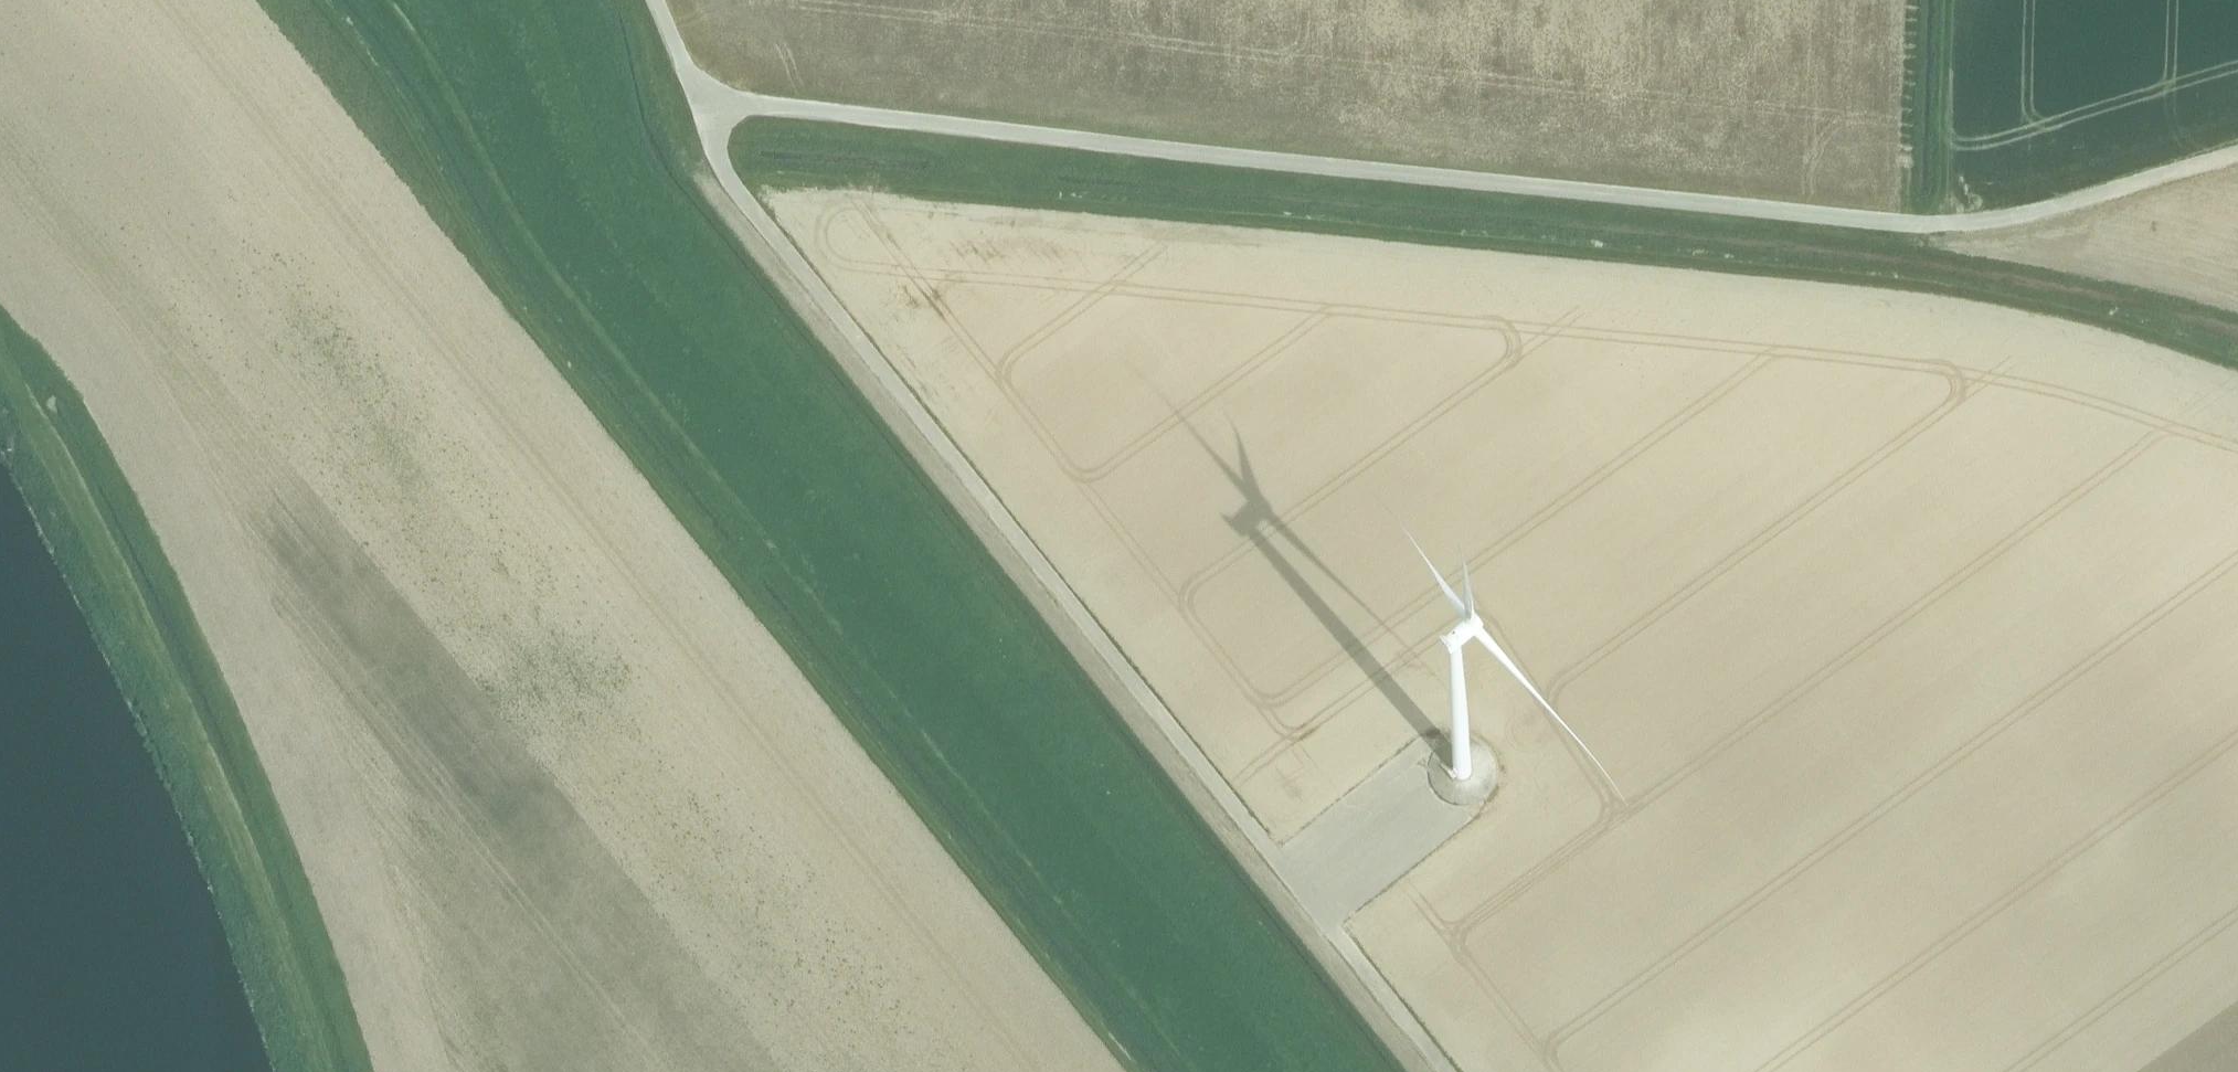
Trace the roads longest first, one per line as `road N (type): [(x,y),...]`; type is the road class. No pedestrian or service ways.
road 1 (track): [(371,0),(522,261),(1185,1071)]

